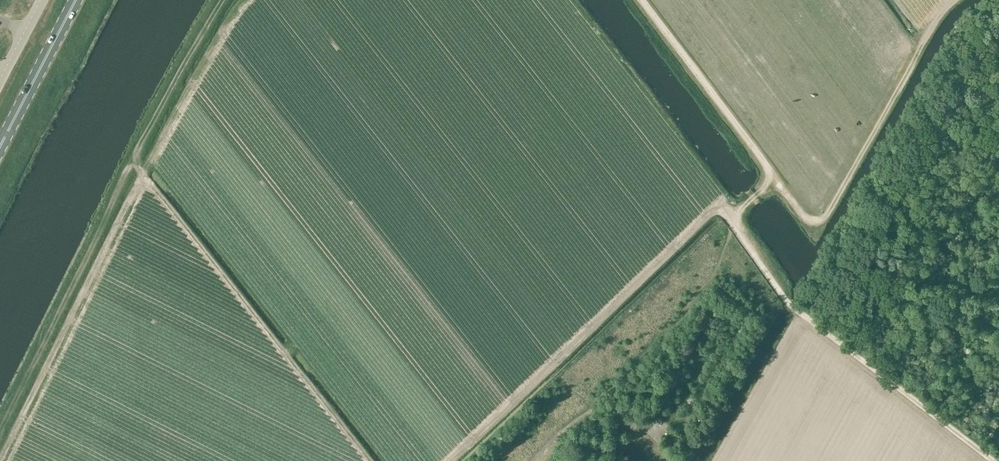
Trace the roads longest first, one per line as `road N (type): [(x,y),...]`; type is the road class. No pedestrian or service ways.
road 1 (track): [(223,0),(136,154),(0,428)]
road 2 (track): [(446,460),(712,211),(729,222)]
road 3 (track): [(369,460),(132,162)]
road 4 (track): [(729,222),(786,301),(940,420)]
road 5 (track): [(641,0),(770,169),(766,185),(729,222)]
road 6 (primary): [(0,147),(76,0)]

